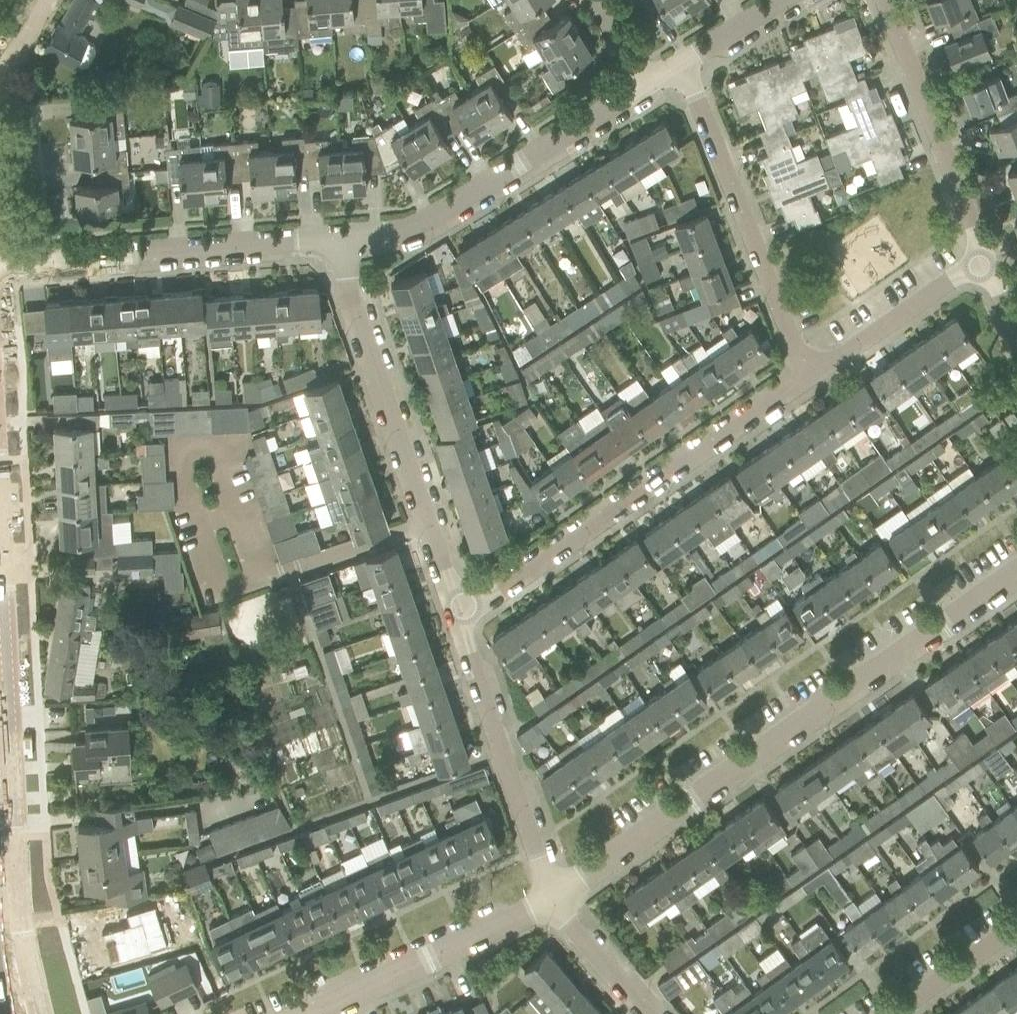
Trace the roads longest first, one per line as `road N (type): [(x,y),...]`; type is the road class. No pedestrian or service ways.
road 1 (residential): [(551,904),(1016,573)]
road 2 (residential): [(459,618),(804,377)]
road 3 (residential): [(459,618),(343,246)]
road 4 (residential): [(343,246),(411,228),(644,86)]
road 5 (residential): [(804,377),(684,64)]
road 6 (residential): [(551,904),(459,618)]
road 7 (residential): [(53,260),(343,246)]
road 8 (residential): [(984,256),(881,0)]
road 9 (residential): [(314,1013),(551,904)]
road 10 (secondary): [(16,877),(0,636)]
road 11 (residential): [(804,377),(984,256)]
road 12 (residential): [(889,1013),(1016,925)]
road 13 (residential): [(650,1013),(551,904)]
road 14 (secondary): [(29,1013),(16,877)]
road 15 (residential): [(53,260),(39,130)]
road 16 (residential): [(684,64),(786,0)]

